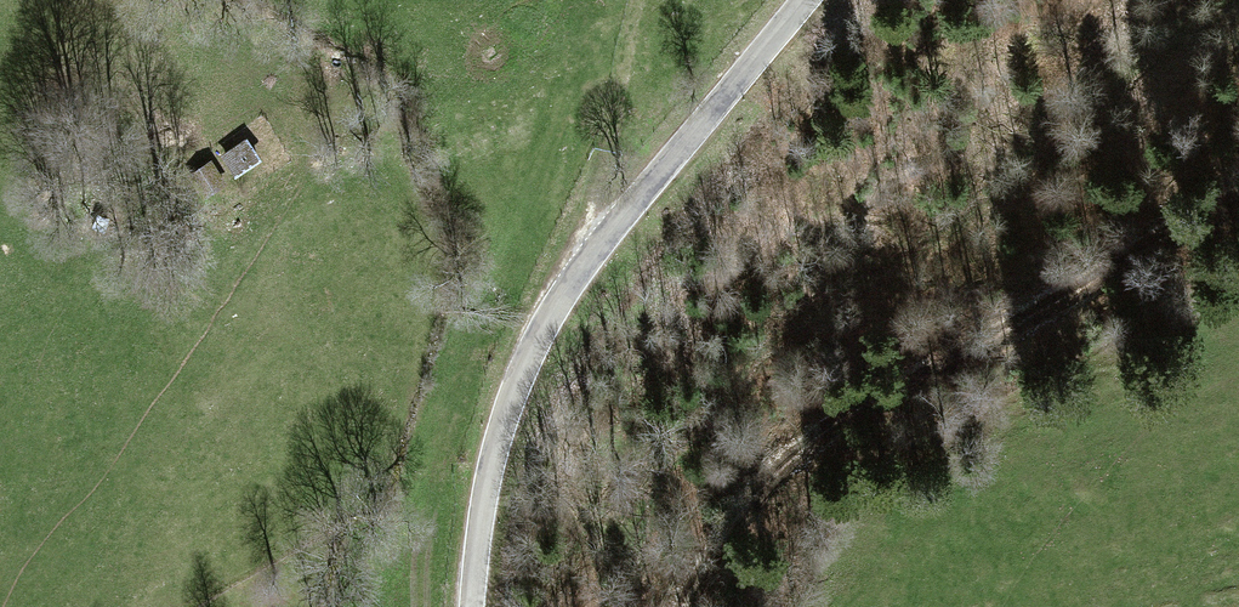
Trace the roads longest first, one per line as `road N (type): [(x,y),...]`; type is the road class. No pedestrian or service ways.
road 1 (track): [(679,606),(972,224),(1238,117)]
road 2 (tertiary): [(481,606),(514,423),(557,316),(601,248),(803,0)]
road 3 (track): [(564,304),(564,259),(605,152),(634,0)]

